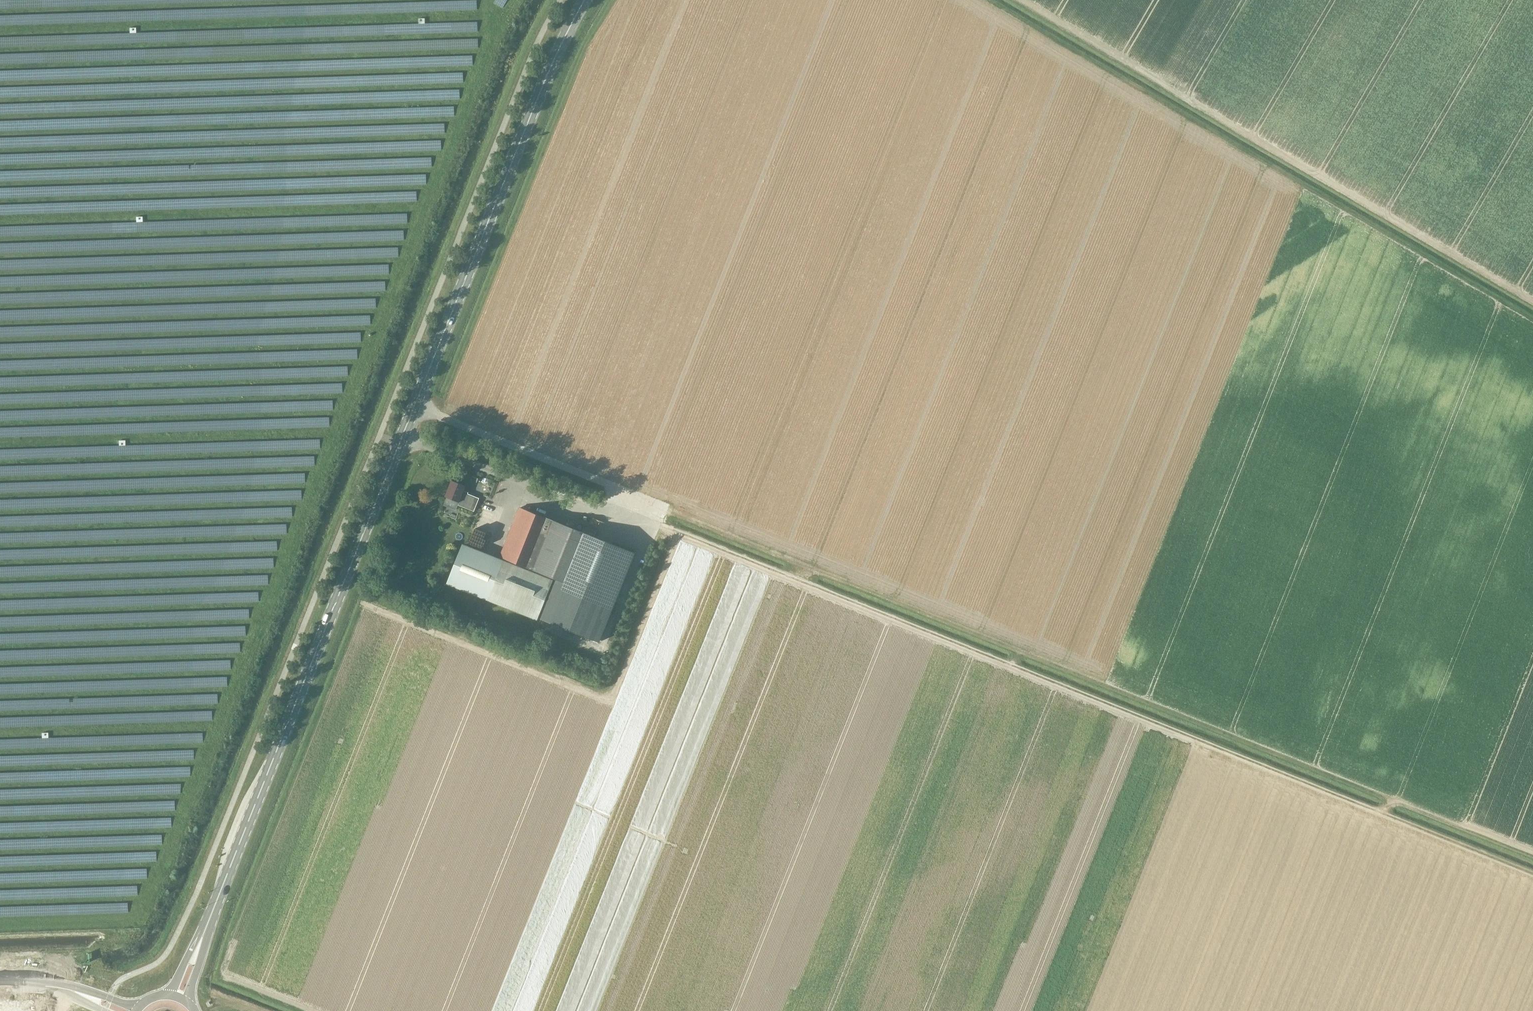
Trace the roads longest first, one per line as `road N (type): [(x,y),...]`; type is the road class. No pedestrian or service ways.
road 1 (primary): [(202,937),(534,106),(584,0)]

